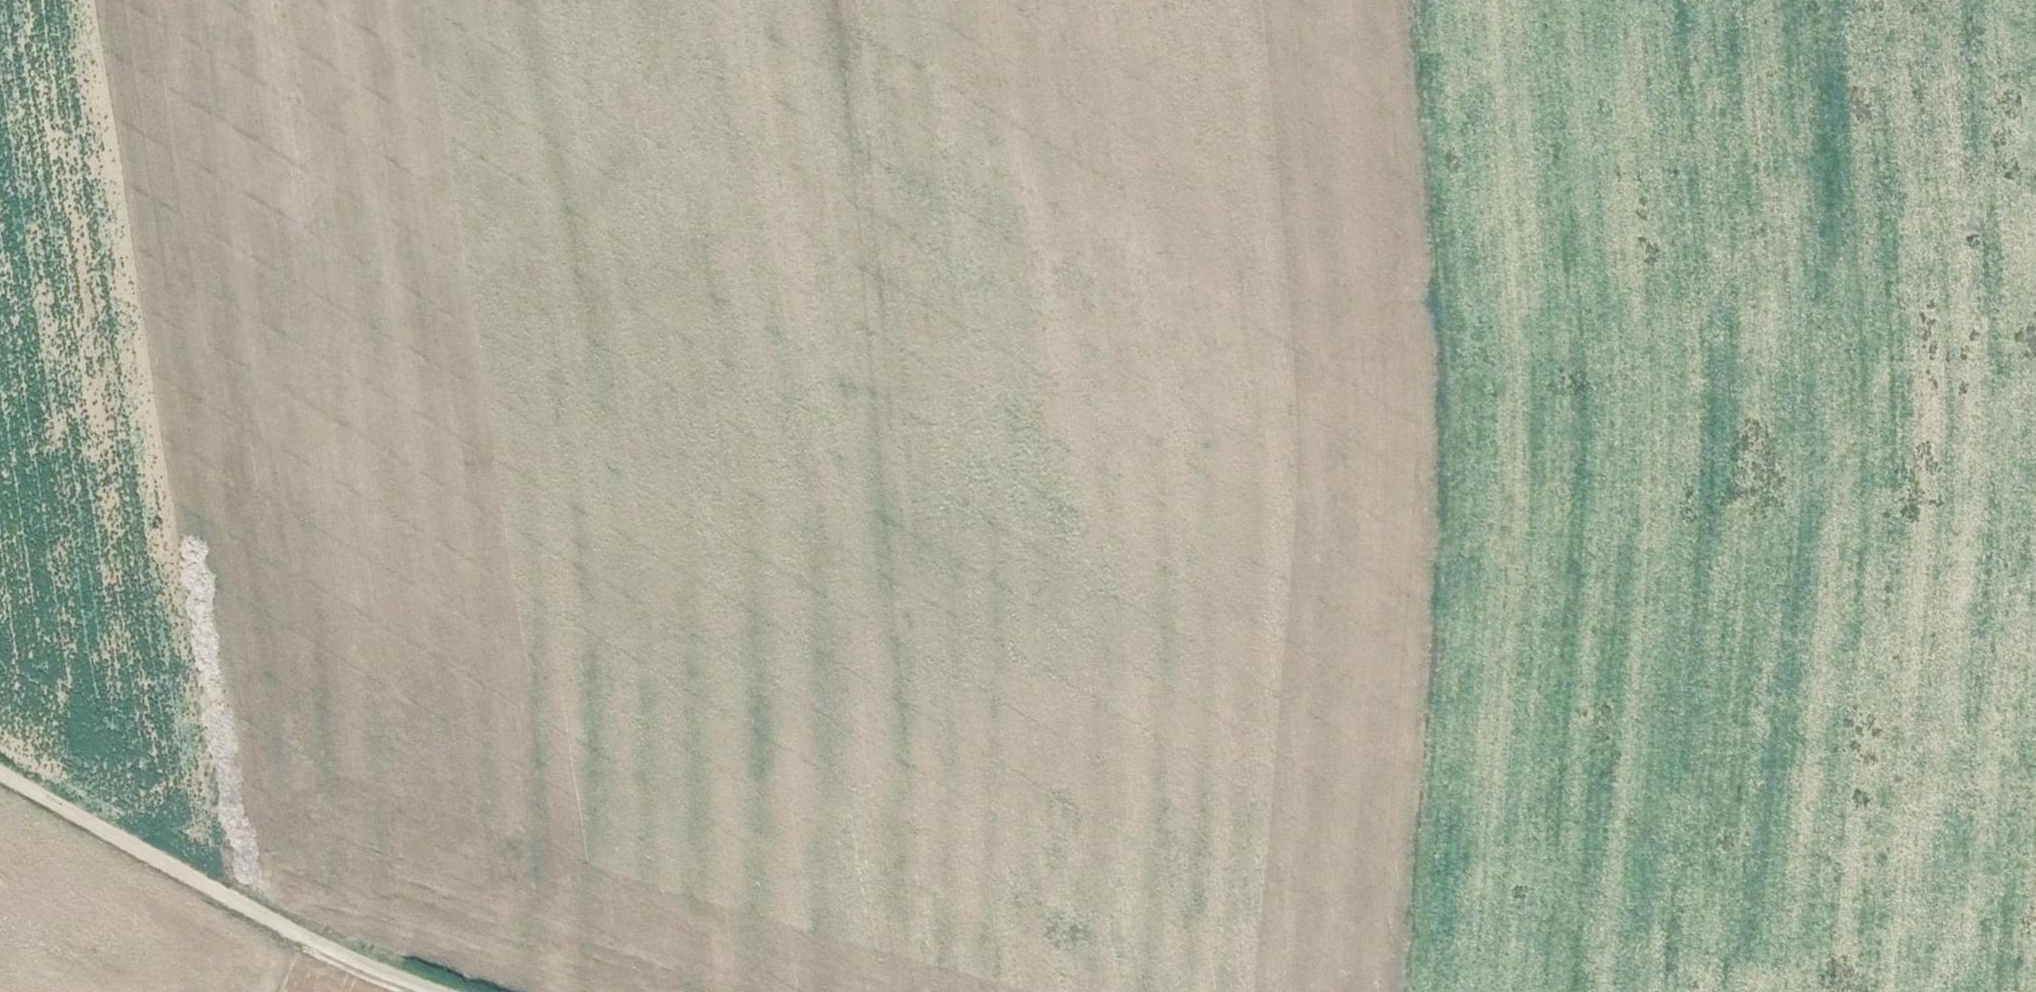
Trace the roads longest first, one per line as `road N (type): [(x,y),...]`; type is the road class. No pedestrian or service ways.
road 1 (track): [(0,776),(318,947),(443,991)]

